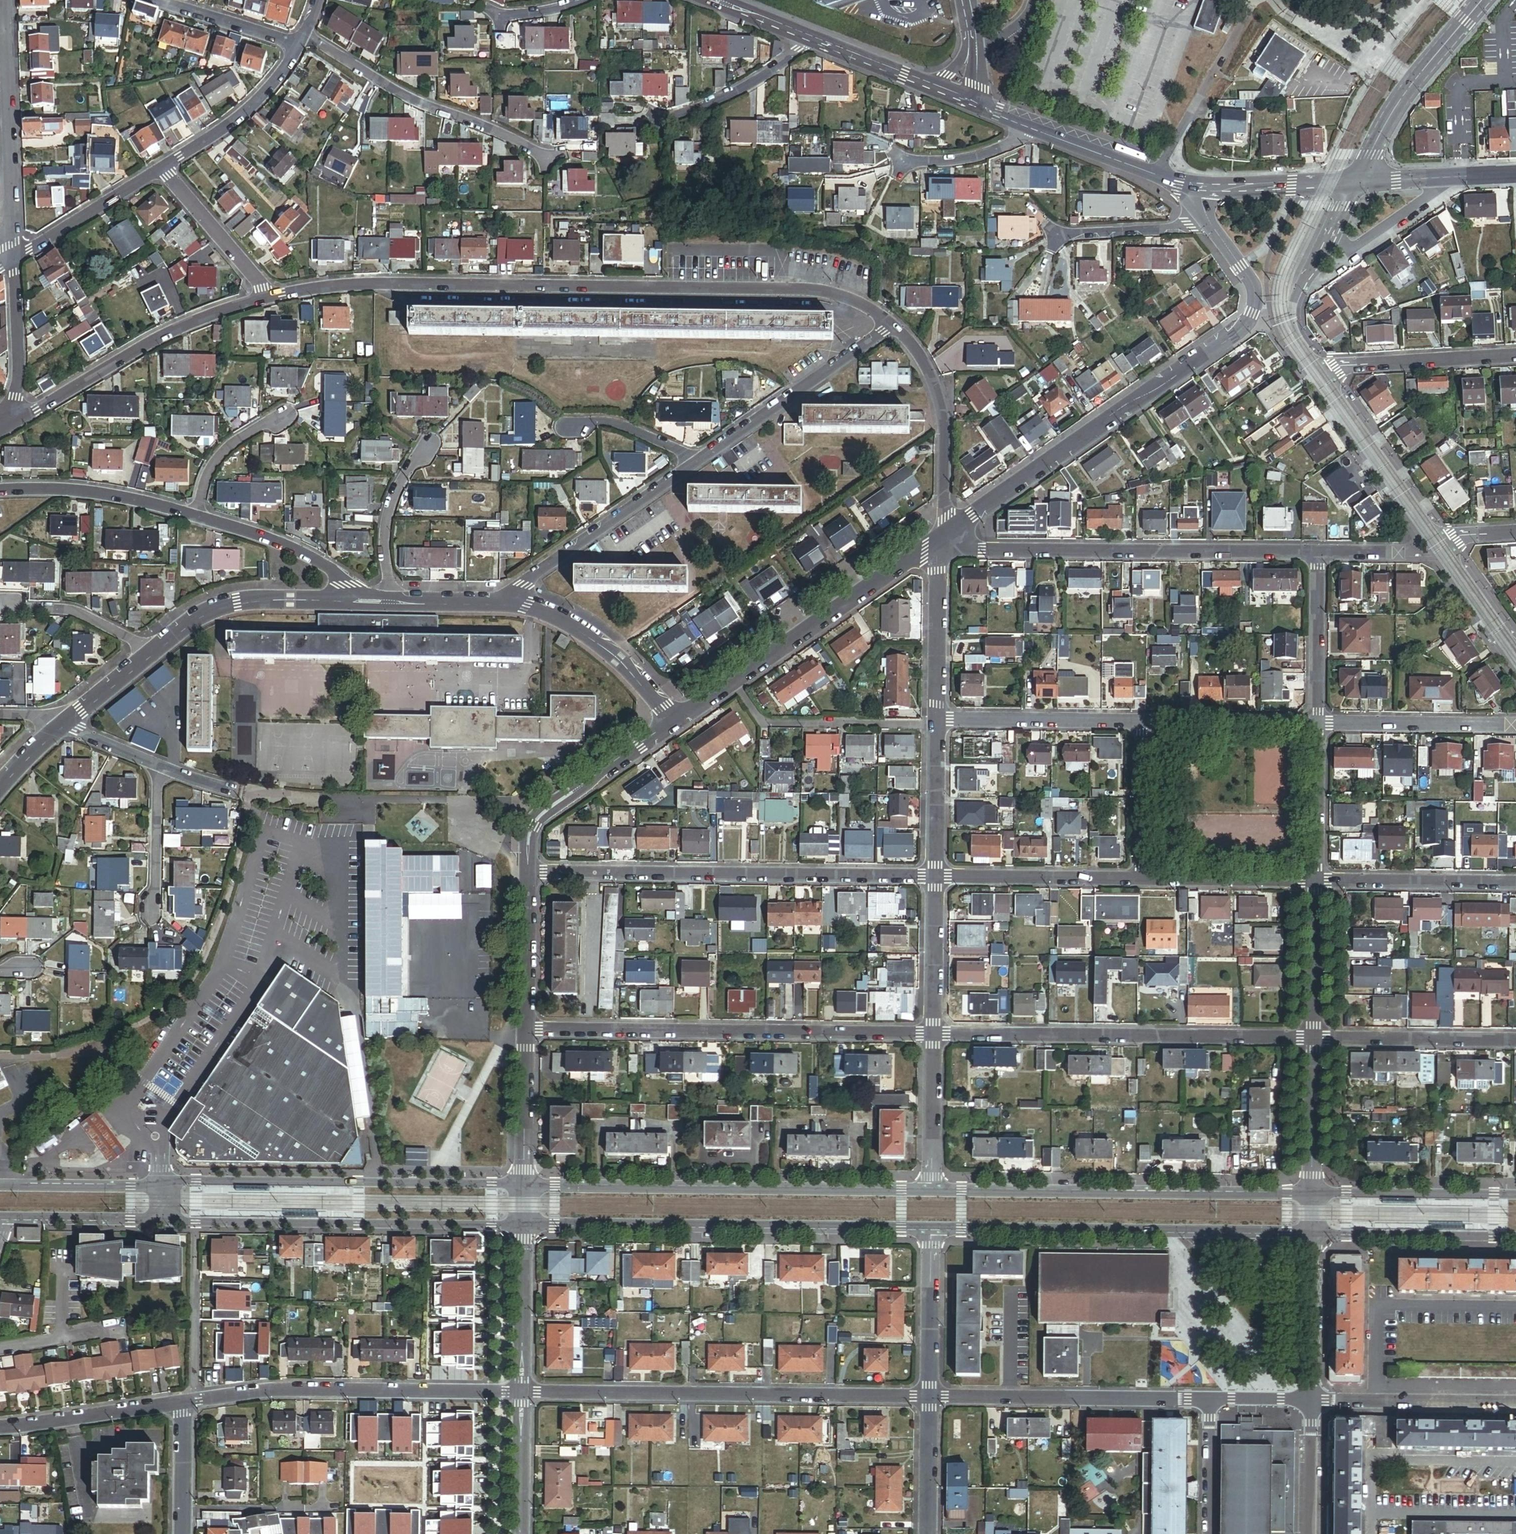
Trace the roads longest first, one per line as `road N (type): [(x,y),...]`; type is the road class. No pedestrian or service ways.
road 1 (residential): [(891,324),(815,290),(382,283),(271,296)]
road 2 (tertiary): [(526,1185),(0,1187)]
road 3 (tertiary): [(5,1217),(526,1226)]
road 4 (residential): [(940,541),(1244,329),(1256,293),(1208,219)]
road 5 (residential): [(528,871),(935,875)]
road 6 (residential): [(527,1027),(933,1033)]
road 7 (residential): [(523,1392),(929,1397)]
road 8 (tertiary): [(526,1226),(931,1230)]
road 9 (tertiary): [(930,1190),(526,1185)]
road 10 (tertiary): [(931,1230),(1314,1235)]
road 11 (tertiary): [(1313,1194),(930,1190)]
road 12 (residential): [(933,1033),(1315,1038)]
road 13 (residential): [(1319,553),(984,551),(940,541)]
road 14 (residential): [(184,1403),(268,1390),(523,1392)]
road 15 (residential): [(940,541),(674,722)]
road 16 (residential): [(271,296),(142,345),(38,411),(6,421)]
road 17 (residential): [(929,1397),(1208,1399)]
road 18 (residential): [(305,34),(400,96),(549,160)]
road 19 (residential): [(15,258),(7,0)]
road 20 (residential): [(689,468),(891,324)]
road 21 (residential): [(491,604),(689,468)]
road 22 (residential): [(940,541),(944,439),(936,385),(891,324)]
road 23 (residential): [(674,722),(575,623),(530,605),(491,604)]
road 24 (tertiary): [(1482,0),(1414,82),(1357,182)]
road 25 (residential): [(350,602),(253,601),(217,609),(149,655)]
road 26 (tertiary): [(1321,368),(1296,332),(1292,308),(1357,182)]
road 27 (tertiary): [(1440,538),(1321,368)]
road 28 (residential): [(1311,1400),(1515,1402)]
road 29 (residential): [(935,875),(1138,877)]
road 30 (tertiary): [(1515,1196),(1313,1194)]
road 31 (residential): [(938,719),(1139,721)]
road 32 (tertiary): [(1314,1235),(1515,1237)]
road 33 (residential): [(1315,1038),(1515,1041)]
road 34 (residential): [(1317,879),(1515,882)]
road 35 (residential): [(193,515),(108,494),(0,490)]
road 36 (residential): [(1515,356),(1321,368)]
road 37 (residential): [(1317,723),(1511,725)]
road 38 (tertiary): [(1027,127),(1203,186)]
road 39 (residential): [(0,1427),(184,1403)]
road 40 (residential): [(350,602),(323,565),(193,515)]
road 41 (residential): [(167,167),(245,113),(298,46)]
road 42 (residential): [(1138,877),(1317,879)]
road 43 (residential): [(1139,721),(1317,723)]
road 44 (residential): [(938,719),(940,541)]
road 45 (residential): [(15,258),(167,167)]
road 46 (residential): [(660,121),(749,85),(809,38)]
road 47 (residential): [(1319,553),(1317,723)]
road 48 (residential): [(929,1397),(931,1230)]
road 49 (residential): [(523,1392),(526,1226)]
road 50 (residential): [(271,296),(167,167)]
road 51 (residential): [(1311,1400),(1314,1235)]
road 52 (residential): [(15,258),(16,396),(6,421)]
road 53 (residential): [(387,602),(389,506),(425,448)]
road 54 (residential): [(674,722),(541,814)]
road 55 (residential): [(1317,879),(1315,1038)]
road 56 (residential): [(1515,174),(1357,182)]
road 57 (residential): [(933,1033),(935,875)]
road 58 (residential): [(526,1185),(527,1027)]
road 59 (residential): [(930,1190),(933,1033)]
road 60 (residential): [(4,610),(78,613),(149,655)]
road 61 (residential): [(935,875),(938,719)]
road 62 (residential): [(1315,1038),(1313,1194)]
road 63 (residential): [(527,1027),(528,871)]
road 64 (residential): [(1138,877),(1139,721)]
road 65 (residential): [(1317,723),(1317,879)]
road 66 (tertiary): [(809,38),(954,95)]
road 67 (residential): [(150,0),(298,46)]
road 68 (tertiary): [(1203,186),(1357,182)]
road 69 (residential): [(1208,219),(1056,234)]
road 70 (residential): [(157,765),(152,912)]
road 71 (residential): [(520,1533),(523,1392)]
road 72 (residential): [(899,164),(1004,149),(1027,127)]
road 73 (residential): [(193,515),(212,464),(236,439),(279,417)]
road 74 (residential): [(927,1533),(929,1397)]
road 75 (residential): [(1209,1533),(1208,1399)]
road 76 (residential): [(1309,1533),(1311,1400)]
road 77 (residential): [(570,423),(638,433),(677,451),(689,468)]
road 78 (tertiary): [(1515,646),(1440,538)]
road 79 (residential): [(184,1403),(183,1533)]

